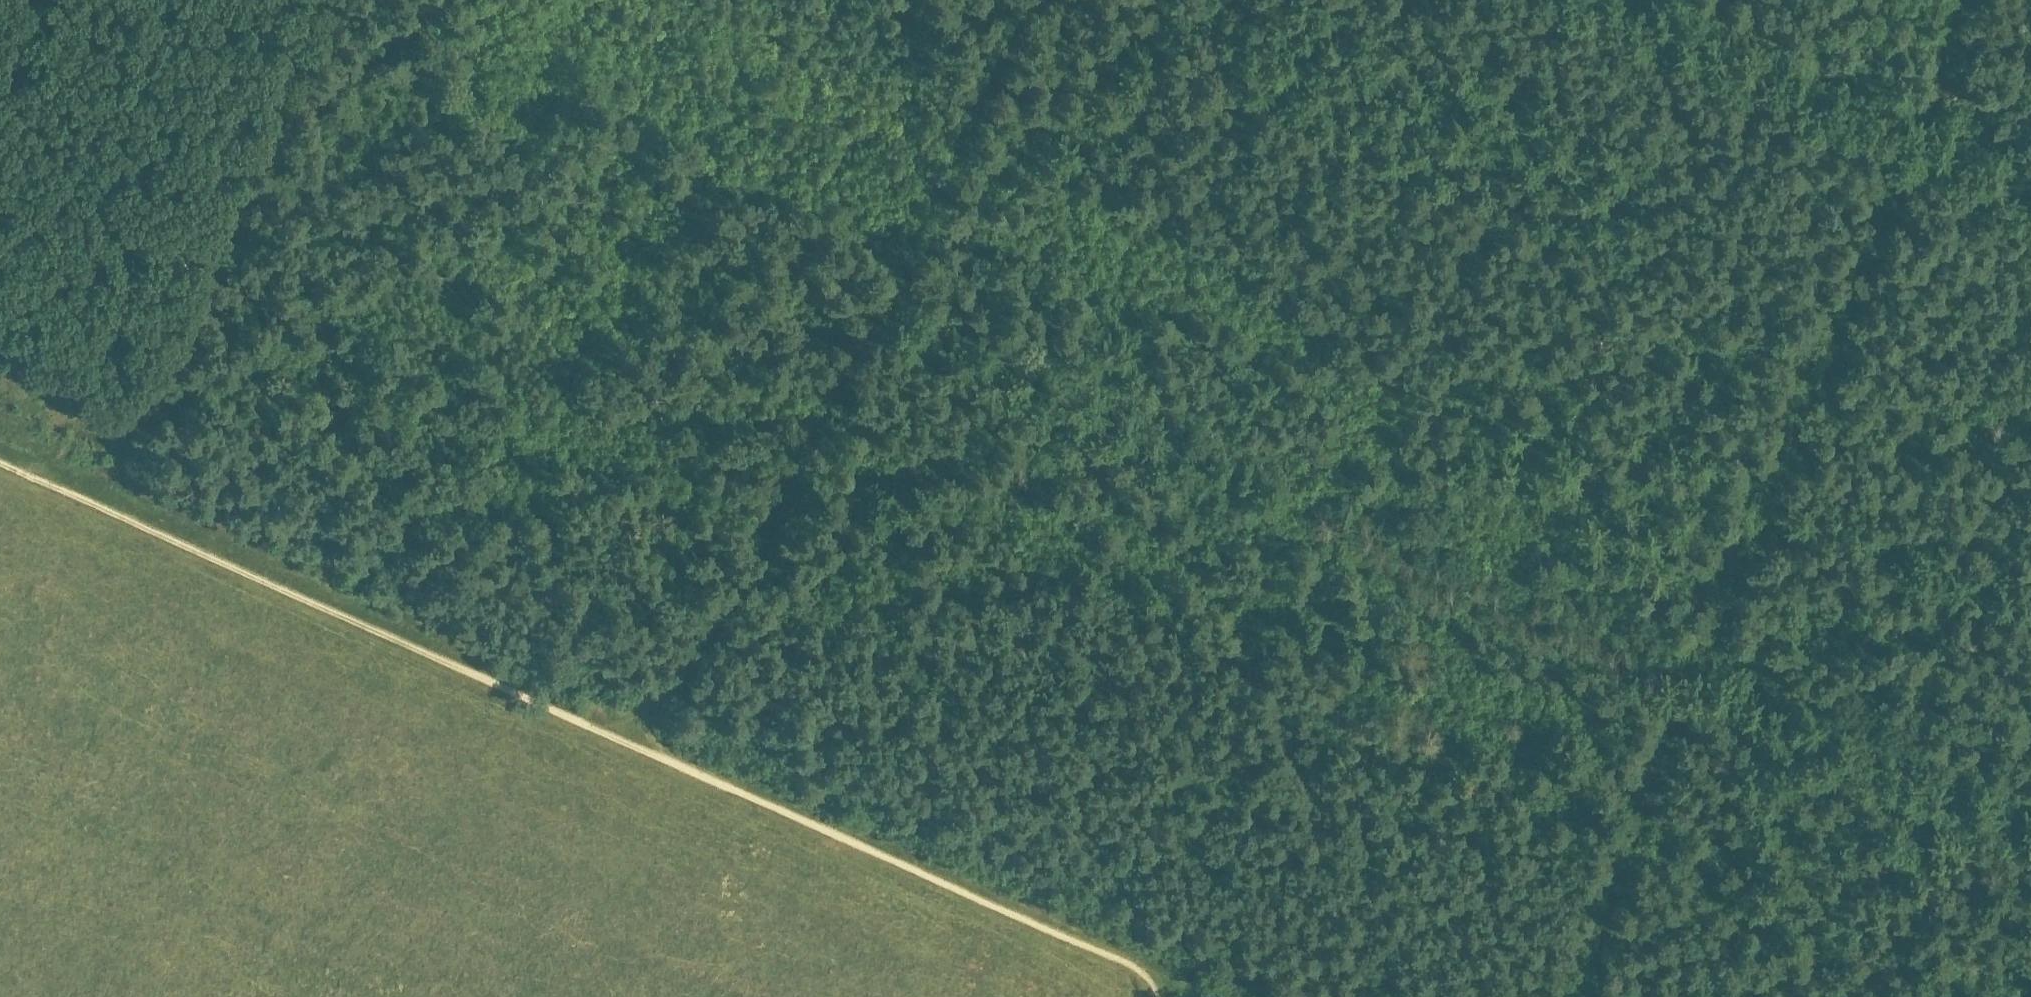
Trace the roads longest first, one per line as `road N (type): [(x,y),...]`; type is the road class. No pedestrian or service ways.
road 1 (track): [(633,756),(1036,0)]
road 2 (track): [(1706,0),(2030,147)]
road 3 (track): [(1241,996),(1164,962),(1101,970)]

